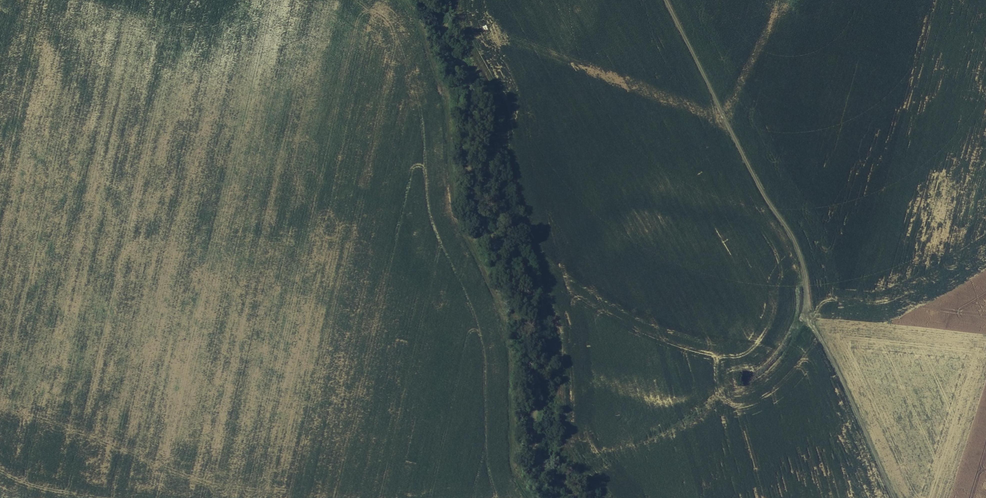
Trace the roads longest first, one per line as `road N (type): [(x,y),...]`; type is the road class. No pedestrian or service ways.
road 1 (track): [(665,0),(770,212),(791,234),(812,320),(895,497)]

